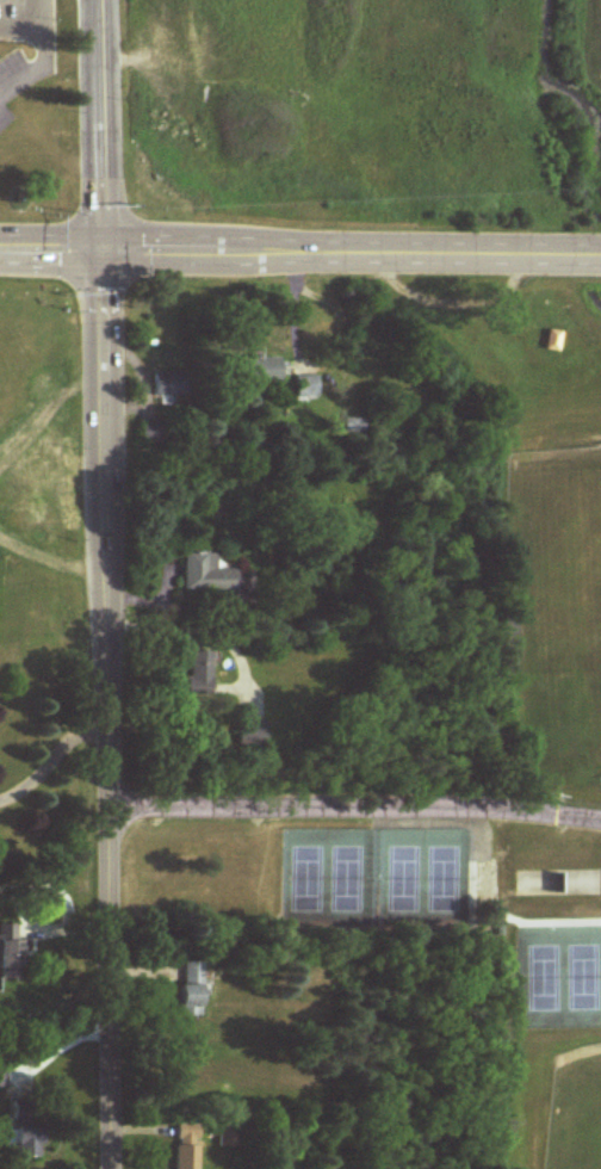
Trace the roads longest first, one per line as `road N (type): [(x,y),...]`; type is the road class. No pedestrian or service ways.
road 1 (tertiary): [(97,0),(109,1168)]
road 2 (secondary): [(600,253),(0,246)]
road 3 (residential): [(106,817),(428,811),(600,824)]

